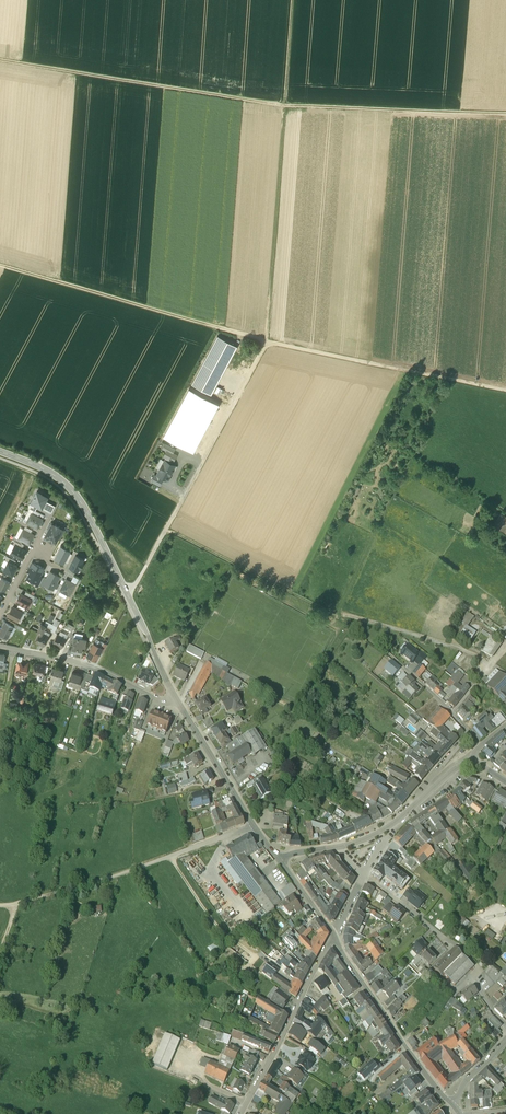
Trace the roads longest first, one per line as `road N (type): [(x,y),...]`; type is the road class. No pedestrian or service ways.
road 1 (track): [(0,60),(286,106),(505,114)]
road 2 (track): [(448,378),(266,342),(0,265)]
road 3 (track): [(293,0),(266,342)]
road 4 (tertiary): [(176,698),(82,503),(48,472),(0,452)]
road 5 (track): [(164,532),(266,342)]
road 6 (tertiary): [(334,936),(453,1104)]
road 7 (residential): [(334,936),(240,1113)]
road 8 (tertiary): [(280,860),(176,698)]
road 9 (track): [(164,532),(336,617)]
road 10 (residential): [(176,698),(163,701),(96,669),(0,646)]
road 11 (track): [(175,854),(16,903)]
road 12 (track): [(337,613),(465,650),(492,666)]
road 13 (tertiary): [(473,762),(458,766),(389,827),(338,847)]

